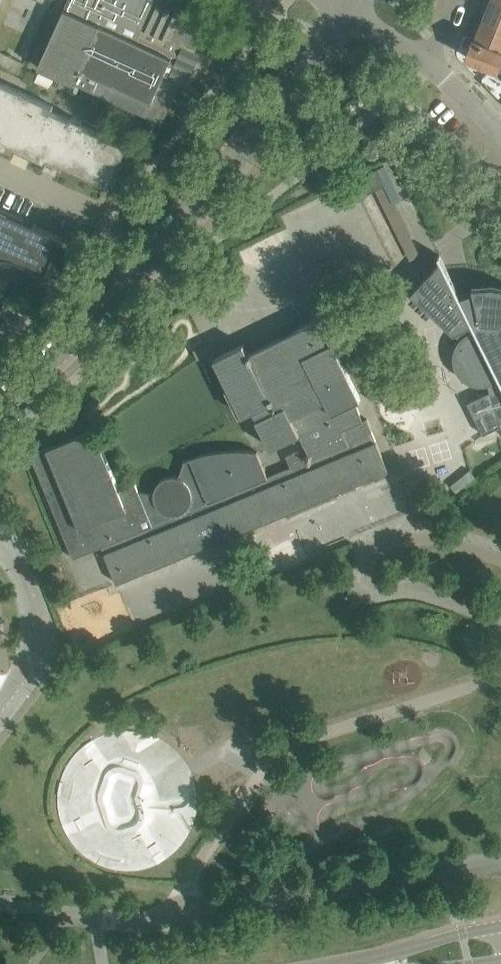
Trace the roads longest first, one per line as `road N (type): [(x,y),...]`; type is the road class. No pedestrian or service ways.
road 1 (residential): [(0,409),(138,277),(239,163),(351,11)]

